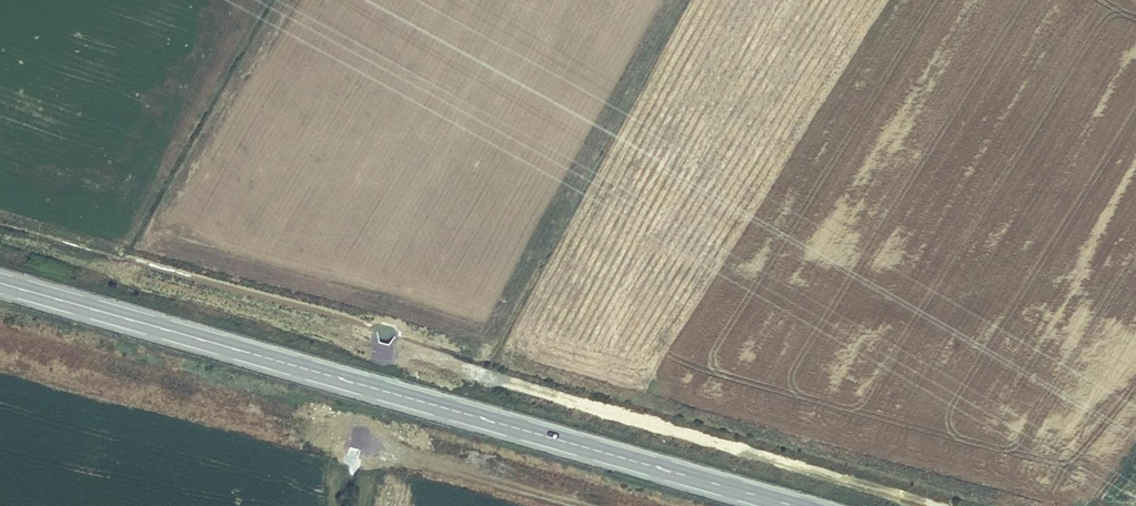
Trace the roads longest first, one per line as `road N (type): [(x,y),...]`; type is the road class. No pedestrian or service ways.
road 1 (motorway): [(890,505),(0,276)]
road 2 (motorway): [(0,316),(708,505)]

